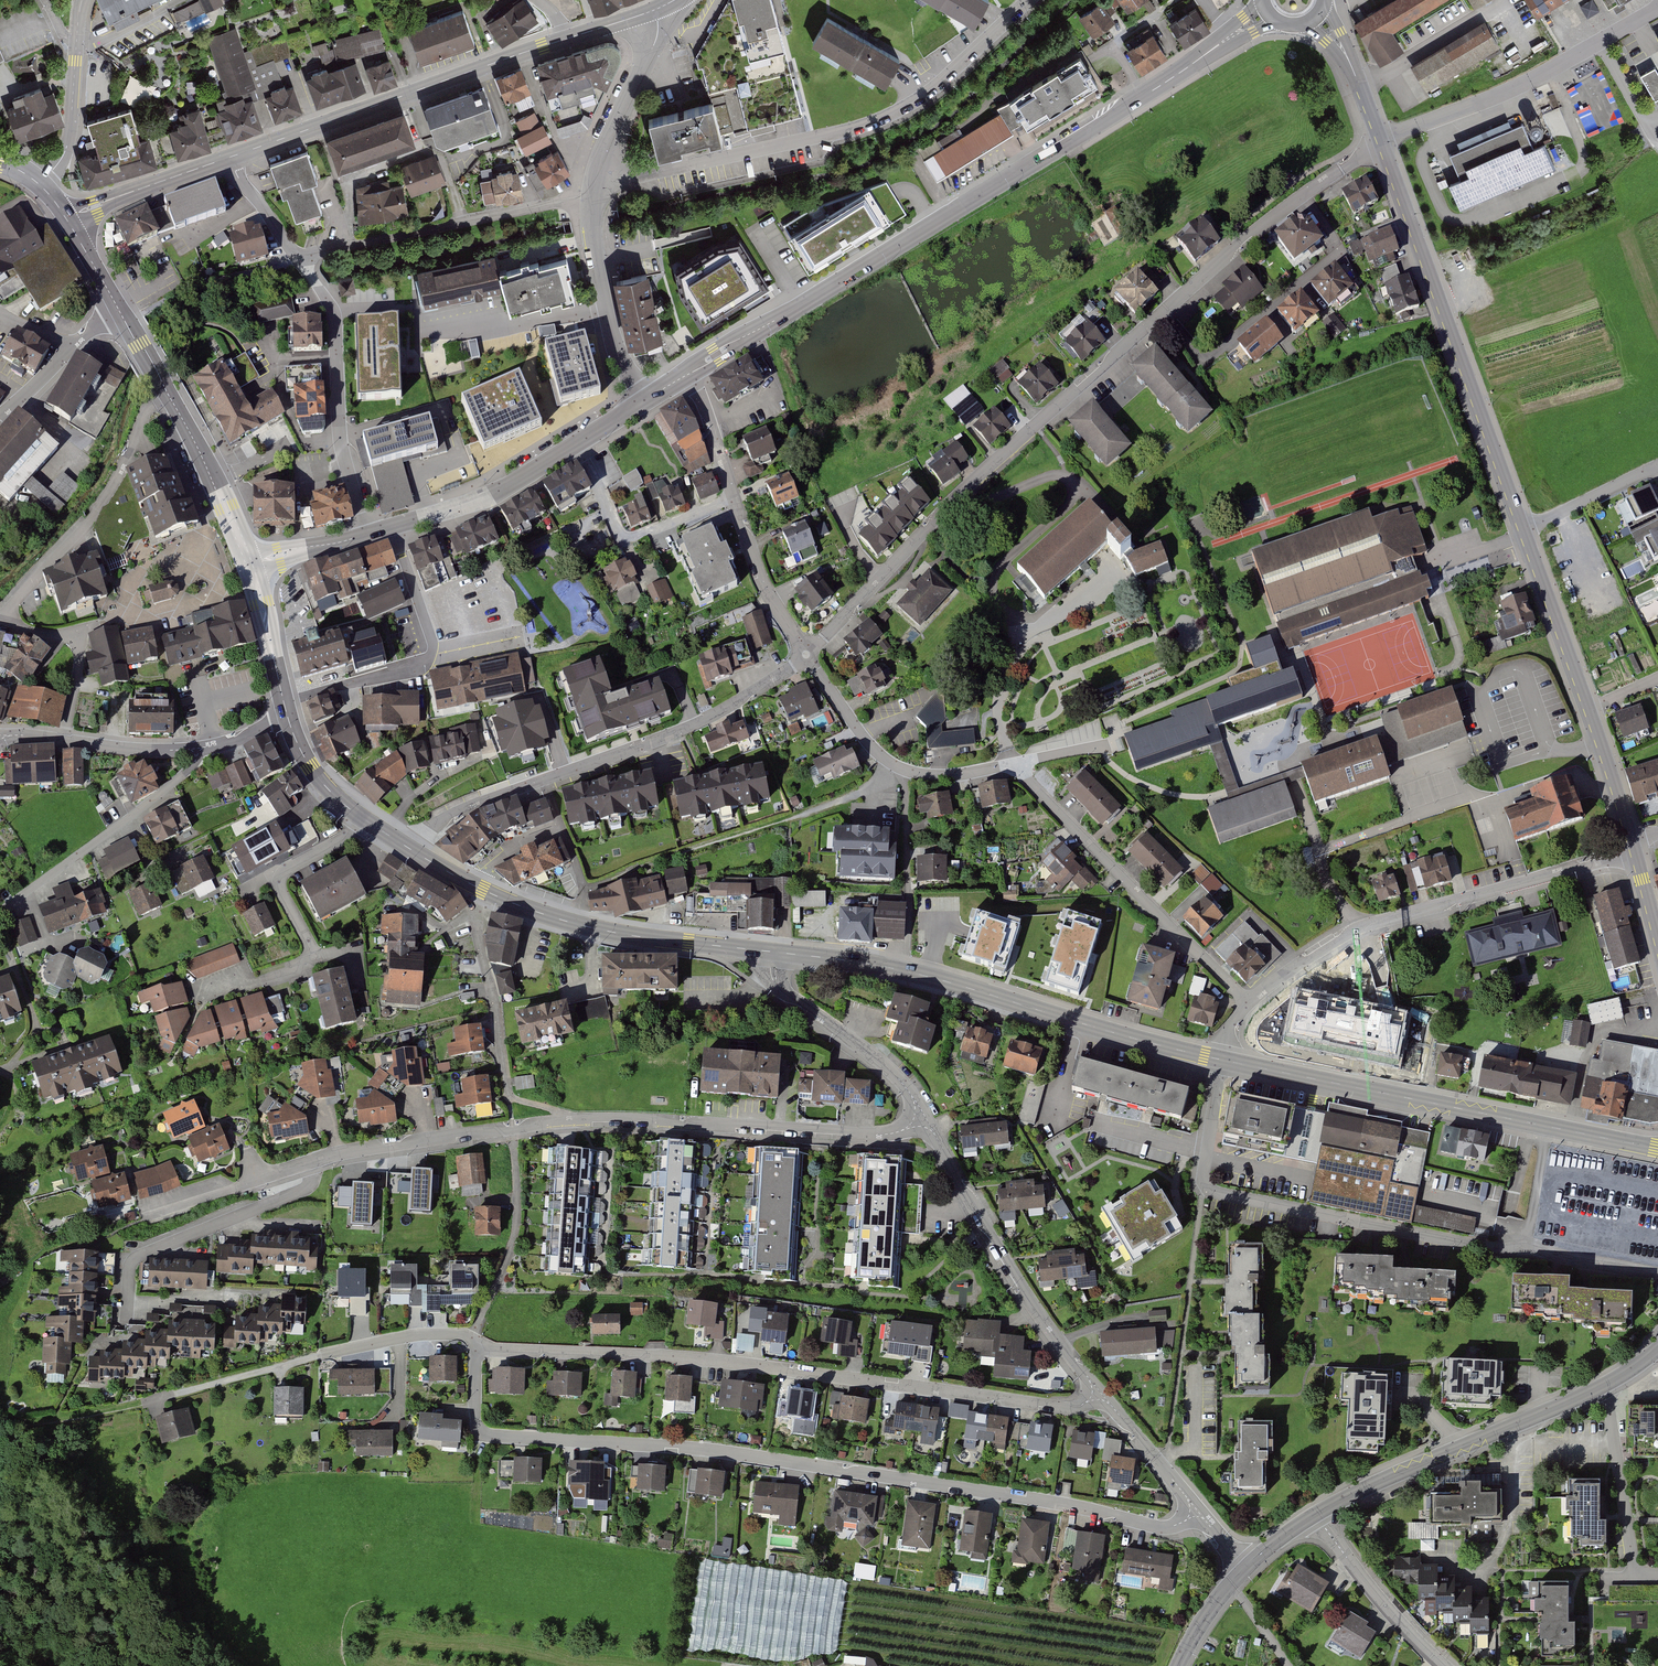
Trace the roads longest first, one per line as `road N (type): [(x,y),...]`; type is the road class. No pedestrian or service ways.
road 1 (residential): [(475,1348),(475,1407),(487,1436),(702,1448),(1079,1506),(1158,1527),(1193,1513)]
road 2 (residential): [(1383,142),(1238,242),(940,516),(806,655)]
road 3 (secondary): [(687,375),(1227,39)]
road 4 (residential): [(475,1348),(747,1364),(1068,1409),(1097,1395)]
road 5 (residential): [(920,1120),(872,1135),(571,1121),(311,1162)]
road 6 (residential): [(806,655),(890,764),(957,776),(1014,767),(1247,1002)]
road 7 (secondary): [(1221,1060),(907,971),(786,954)]
road 8 (secondary): [(1657,1149),(1221,1060)]
road 9 (residential): [(806,655),(708,718),(458,811),(411,850)]
road 10 (residential): [(1028,0),(896,113),(824,137),(650,171)]
road 11 (residential): [(1247,1002),(1359,926),(1633,847)]
road 12 (tertiary): [(1524,530),(1383,142)]
road 13 (tertiary): [(1314,1514),(1602,1387),(1657,1350)]
road 14 (secondary): [(759,951),(575,924),(489,893),(411,850)]
road 15 (secondary): [(230,157),(565,40)]
road 16 (residential): [(1097,1395),(920,1120)]
road 17 (secondary): [(366,534),(491,497),(644,400)]
road 18 (residential): [(687,375),(702,398),(760,580),(806,655)]
road 19 (residential): [(1657,9),(1498,97),(1383,142)]
road 20 (residential): [(299,257),(592,196)]
road 21 (residential): [(366,534),(340,439),(334,314),(299,257)]
road 22 (secondary): [(249,563),(193,438),(120,312)]
road 23 (residential): [(127,1318),(131,1261),(307,1188),(311,1162)]
road 24 (residential): [(0,910),(165,790),(195,764),(197,751)]
road 25 (residential): [(592,196),(593,241),(617,352),(644,400)]
road 26 (residential): [(654,10),(654,45),(598,162),(592,196)]
road 27 (residential): [(1442,1665),(1314,1514)]
road 28 (residential): [(0,738),(197,751)]
road 29 (tertiary): [(1589,708),(1524,530)]
road 30 (residential): [(314,953),(278,886),(287,869),(365,820)]
road 31 (residential): [(920,1120),(895,1074),(787,994)]
road 32 (residential): [(311,1162),(143,1221)]
road 33 (secondary): [(66,218),(230,157)]
road 34 (residential): [(320,1354),(415,1335),(464,1334),(475,1348)]
road 35 (secondary): [(289,719),(249,563)]
road 36 (residential): [(120,312),(0,416)]
road 37 (residential): [(1193,1513),(1136,1432),(1097,1395)]
road 38 (residential): [(39,184),(69,140),(76,44)]
road 39 (residential): [(1524,530),(1657,465)]
road 40 (tertiary): [(1633,847),(1589,708)]
road 41 (secondary): [(365,820),(320,779),(289,719)]
road 42 (residential): [(299,257),(230,157)]
road 43 (secondary): [(249,563),(366,534)]
road 44 (tertiary): [(1179,1665),(1212,1607),(1247,1567)]

